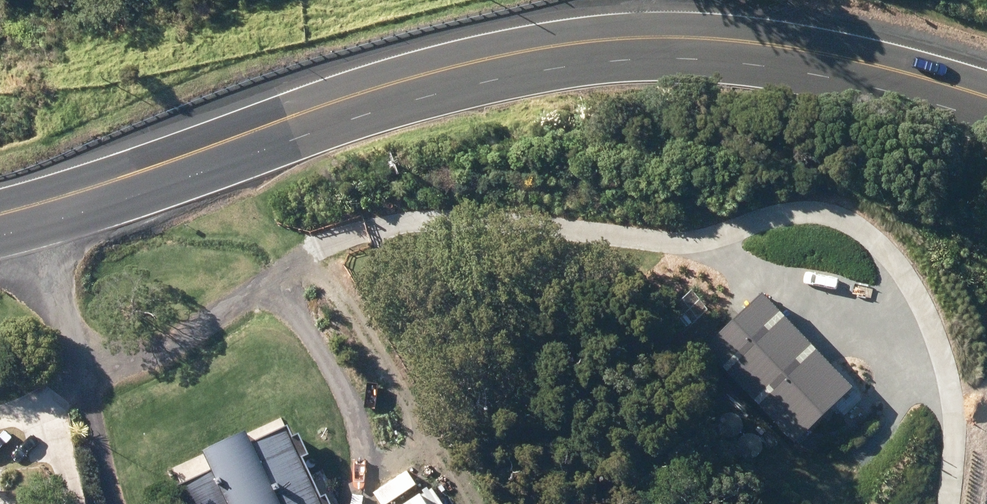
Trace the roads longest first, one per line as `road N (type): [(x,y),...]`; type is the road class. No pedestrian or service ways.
road 1 (track): [(5,222),(64,352),(110,368),(334,225),(493,184),(750,264),(882,384)]
road 2 (primary): [(0,224),(476,57),(645,42),(758,43),(936,74),(986,95)]

